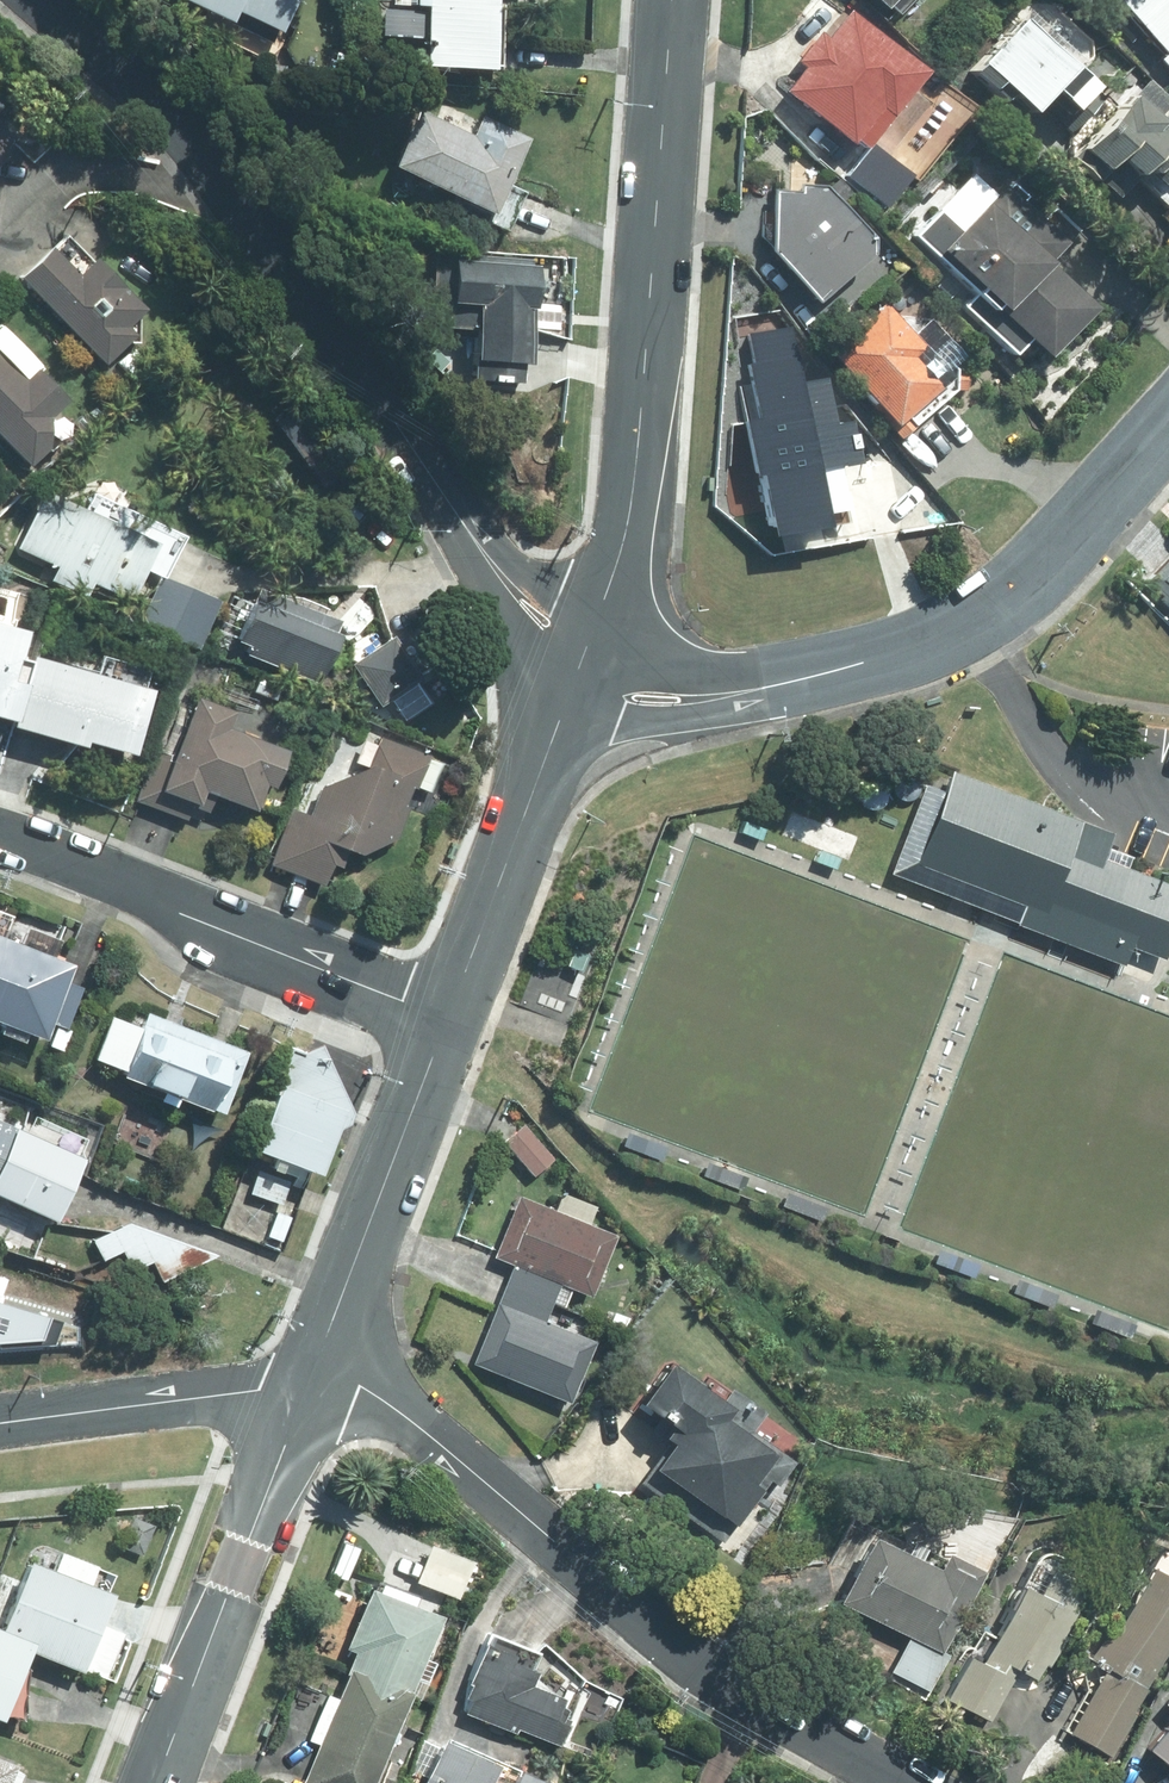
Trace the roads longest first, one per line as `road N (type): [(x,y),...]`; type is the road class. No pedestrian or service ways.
road 1 (residential): [(305,1386),(361,1393),(392,1409),(696,1661),(906,1782)]
road 2 (residential): [(37,0),(196,144),(444,496)]
road 3 (residential): [(670,0),(640,448),(630,514),(594,626)]
road 4 (residential): [(1168,420),(1053,554),(996,606),(931,641),(778,686)]
road 5 (residential): [(0,836),(115,875),(183,915),(445,1019)]
road 6 (residential): [(305,1386),(155,1782)]
road 7 (residential): [(445,1019),(305,1386)]
road 8 (residential): [(566,703),(445,1019)]
road 9 (residential): [(305,1386),(0,1428)]
road 10 (residential): [(566,703),(507,637),(444,496)]
road 11 (residential): [(778,686),(668,718),(619,721),(566,703)]
road 12 (residential): [(444,496),(594,626)]
road 13 (residential): [(594,626),(684,674),(778,686)]

